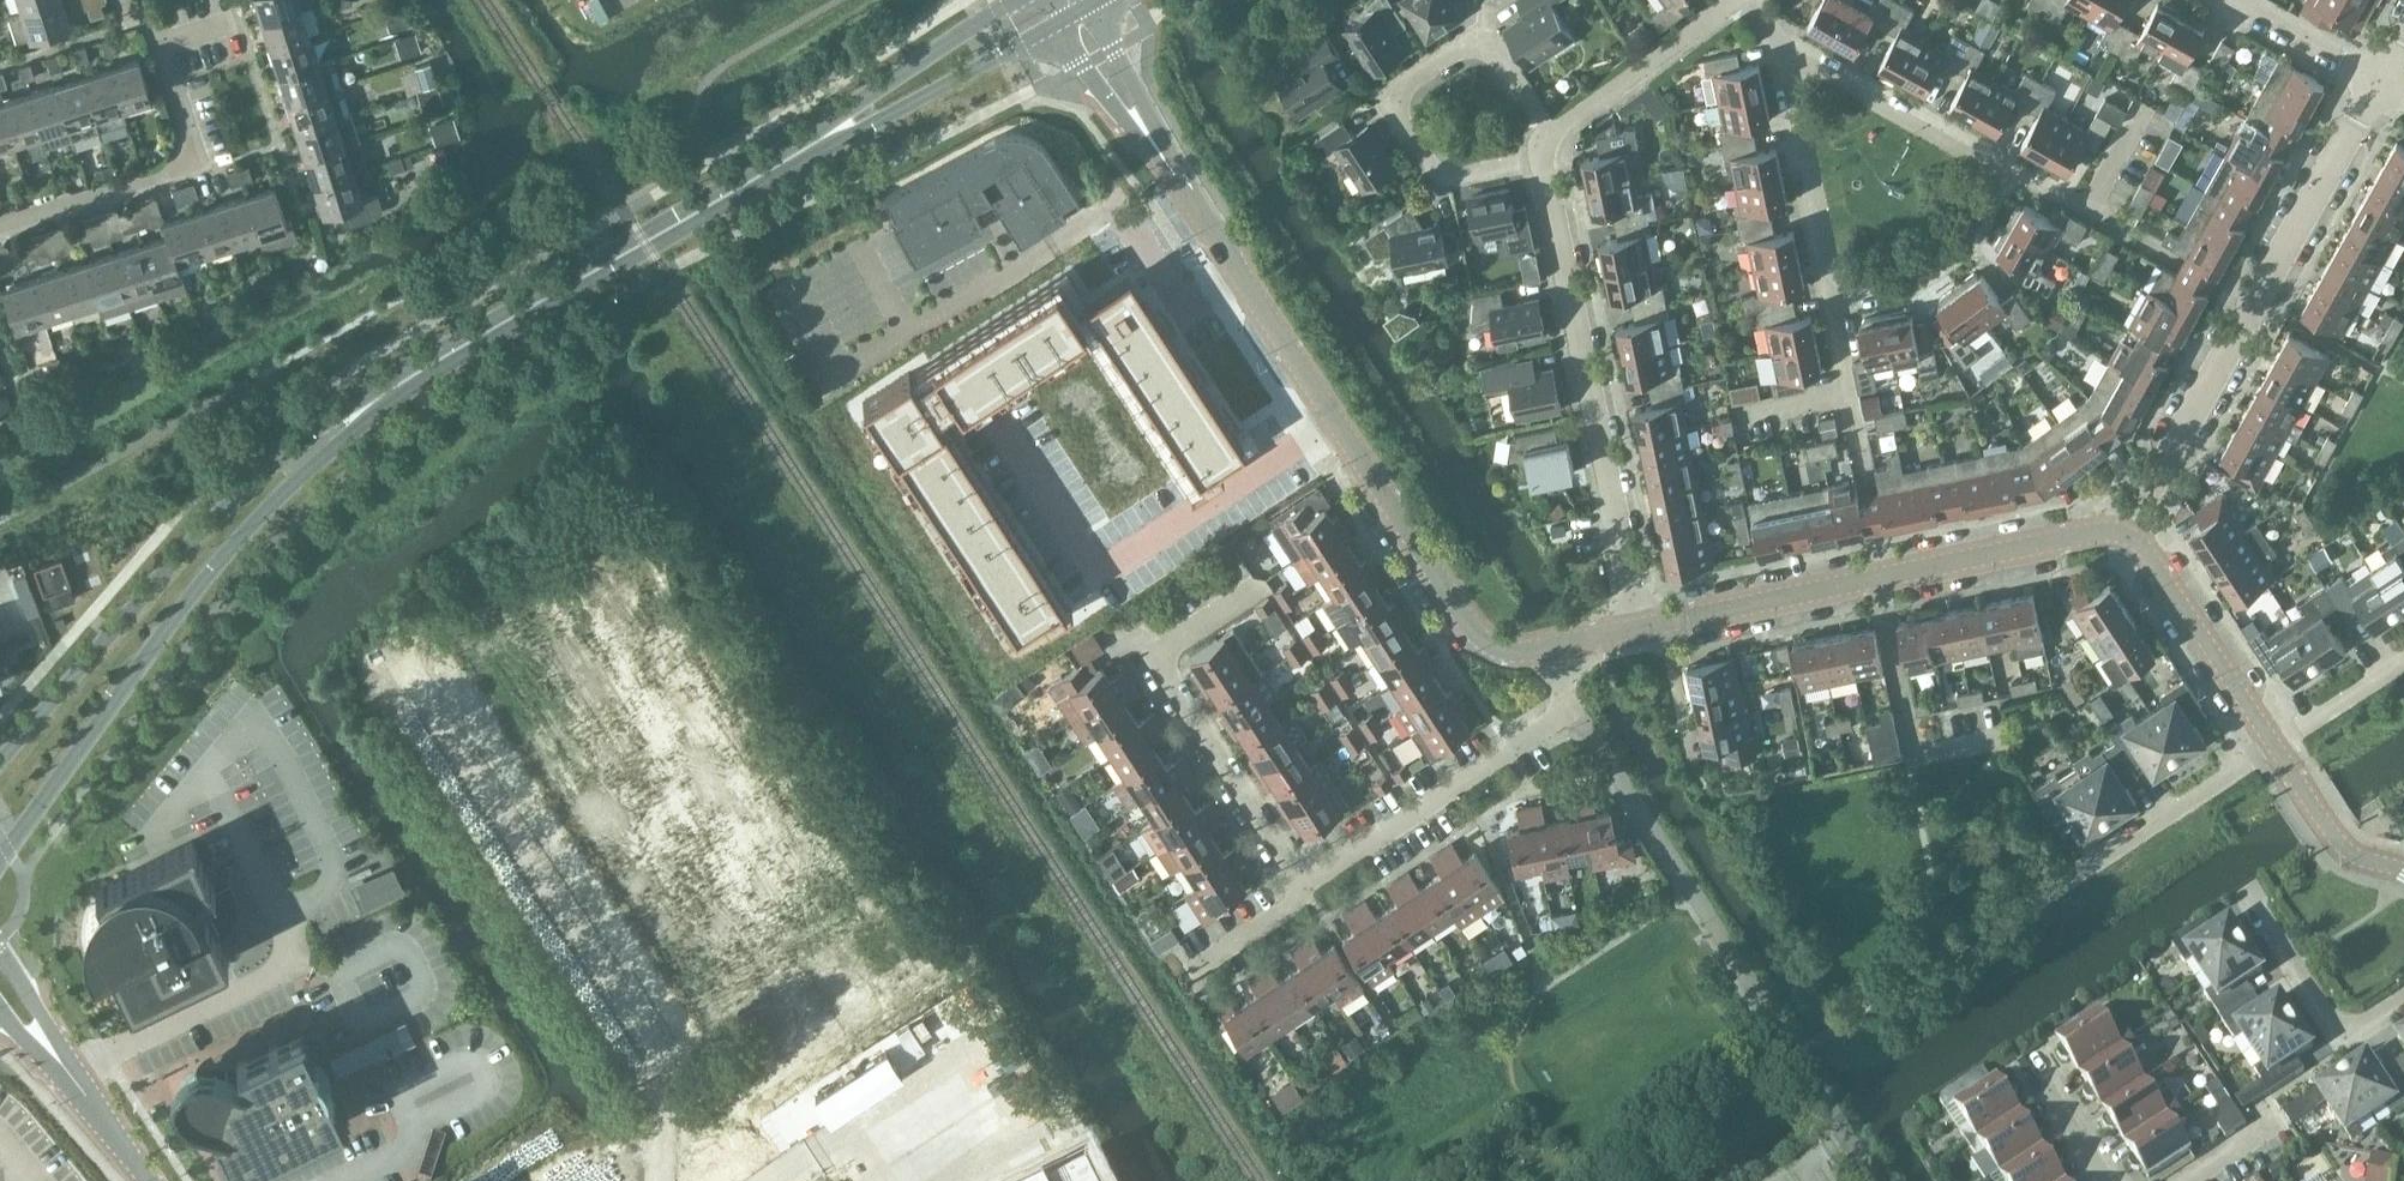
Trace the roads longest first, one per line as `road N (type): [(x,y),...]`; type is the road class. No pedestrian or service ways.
road 1 (tertiary): [(0,861),(214,568),(392,389)]
road 2 (tertiary): [(392,389),(306,436),(240,492),(0,764)]
road 3 (residential): [(2123,533),(2381,82)]
road 4 (tertiary): [(2123,533),(1638,628)]
road 5 (residential): [(1638,628),(1543,160)]
road 6 (residential): [(1551,132),(1500,56),(1476,45),(1406,86),(1399,101),(1405,126),(1439,175),(1543,160)]
road 7 (residential): [(1342,430),(1115,574),(1040,462)]
road 8 (tertiary): [(392,389),(730,194)]
road 9 (residential): [(0,227),(177,170),(193,141),(162,44),(125,0)]
road 10 (residential): [(1308,880),(1157,665),(1161,649),(1242,595)]
road 11 (tertiary): [(730,194),(1061,23)]
road 12 (tertiary): [(1015,0),(730,194)]
road 13 (residential): [(850,1128),(976,1048),(1028,1130),(948,1180)]
road 14 (tertiary): [(1342,430),(1166,160)]
road 15 (tertiary): [(1549,648),(1510,651),(1484,641),(1342,430)]
road 16 (residential): [(1567,700),(1538,734),(1308,880)]
road 17 (tertiary): [(2273,746),(2148,556),(2123,533)]
road 18 (residential): [(2403,1002),(2353,1036),(2334,1033),(2249,900)]
road 19 (residential): [(1983,159),(1990,193),(1980,216),(1936,262),(1869,289),(1832,275)]
road 20 (residential): [(1832,275),(1787,53)]
road 21 (residential): [(1551,132),(1735,0)]
road 22 (residential): [(1787,53),(1983,159)]
road 23 (residential): [(2092,865),(2273,746)]
road 24 (residential): [(1863,458),(1827,286),(1832,275)]
road 25 (tertiary): [(2403,870),(2341,845),(2273,746)]
road 26 (tertiary): [(1061,23),(1082,67),(1166,160)]
road 27 (tertiary): [(1166,160),(1141,99),(1087,9)]
road 28 (residential): [(2233,0),(2381,82)]
road 29 (tertiary): [(147,1180),(49,1047)]
road 30 (residential): [(2273,746),(2403,661)]
road 31 (residential): [(1983,159),(2117,226)]
road 32 (residential): [(1192,970),(1280,914),(1308,880)]

